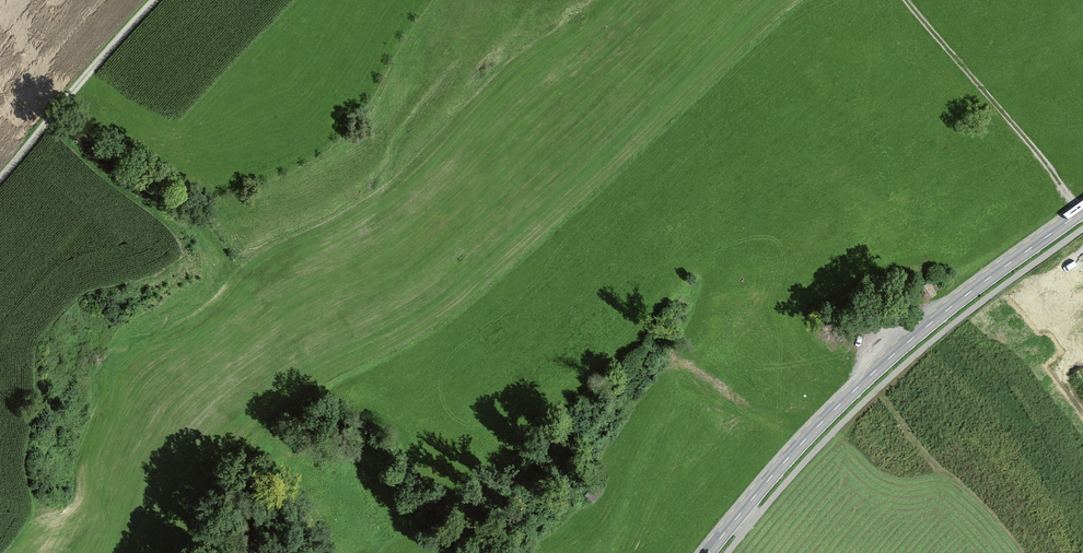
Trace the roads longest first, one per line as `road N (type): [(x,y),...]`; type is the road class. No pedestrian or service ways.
road 1 (secondary): [(1082,211),(902,347),(801,444),(708,552)]
road 2 (track): [(1082,211),(905,0)]
road 3 (track): [(157,0),(0,174)]
road 4 (track): [(228,201),(73,93)]

